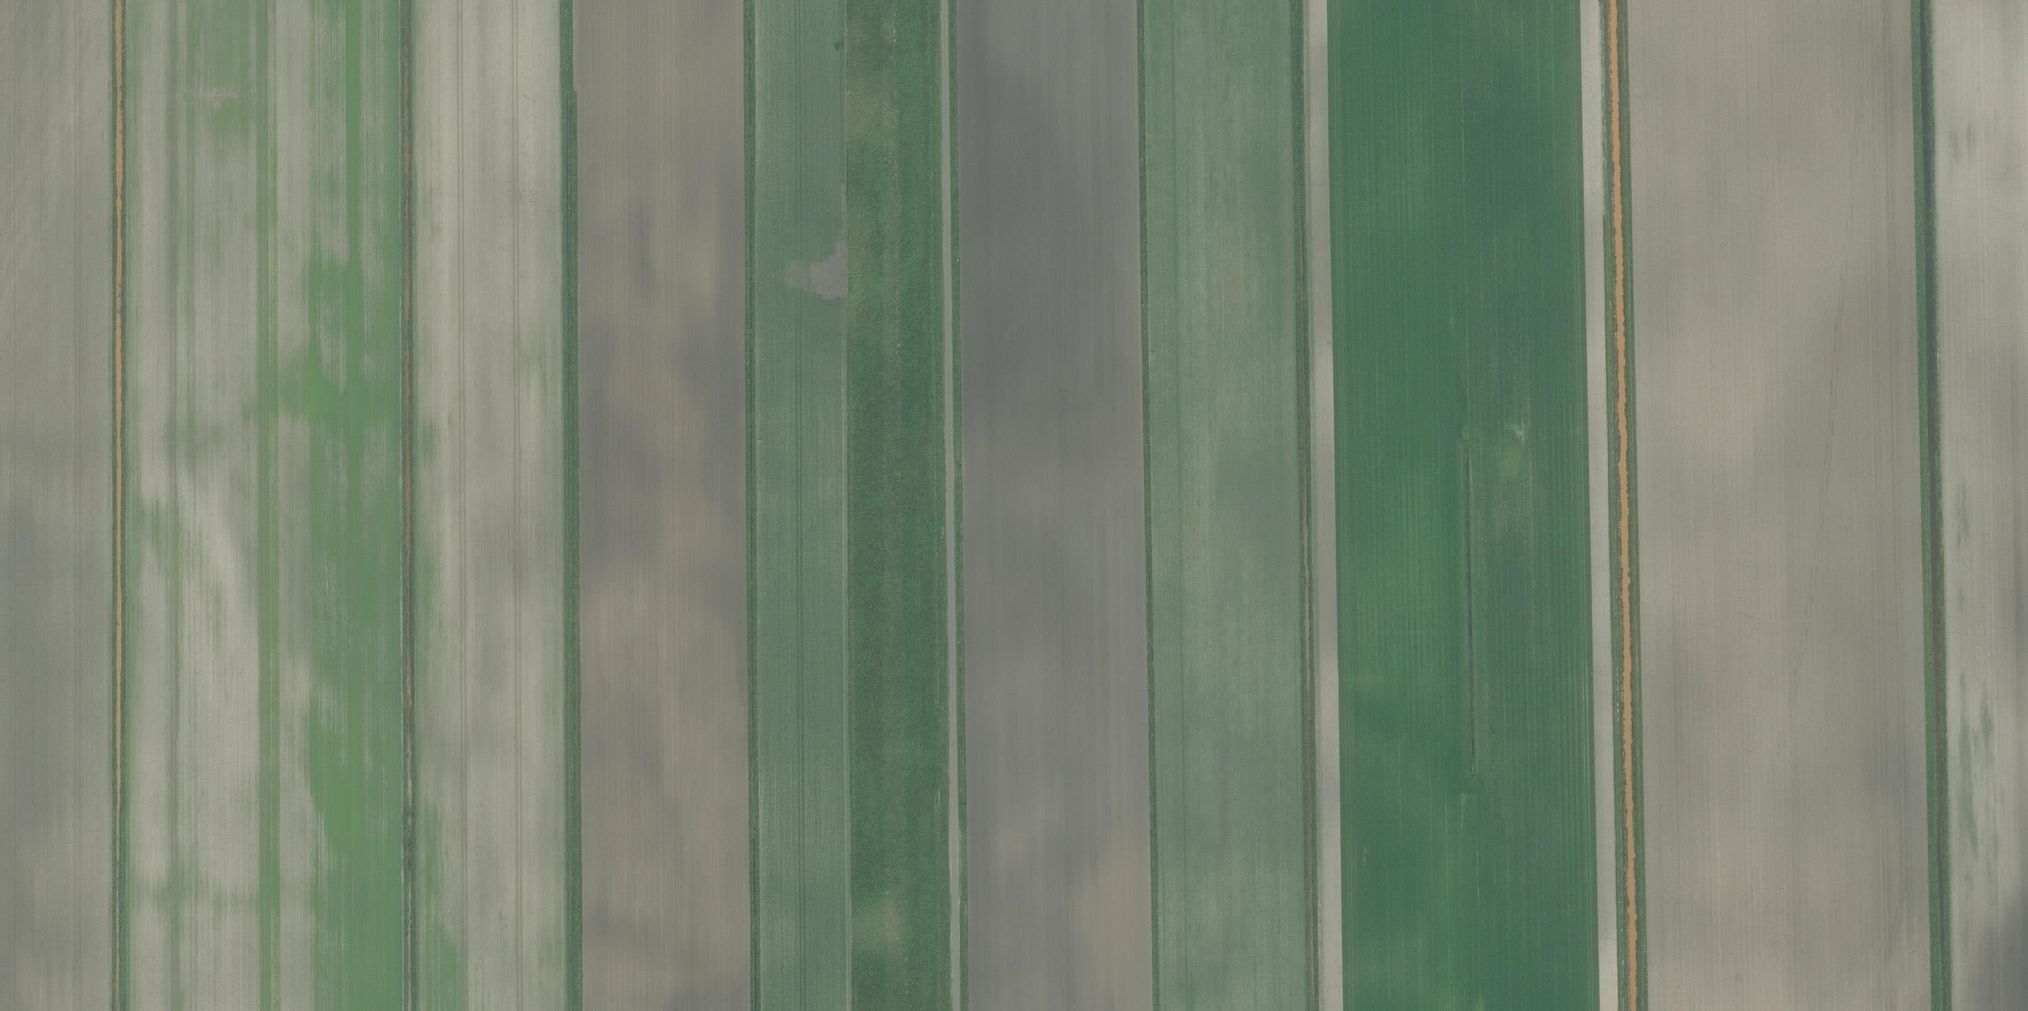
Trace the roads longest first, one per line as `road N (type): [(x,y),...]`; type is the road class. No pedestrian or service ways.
road 1 (unclassified): [(957,1010),(944,0)]

